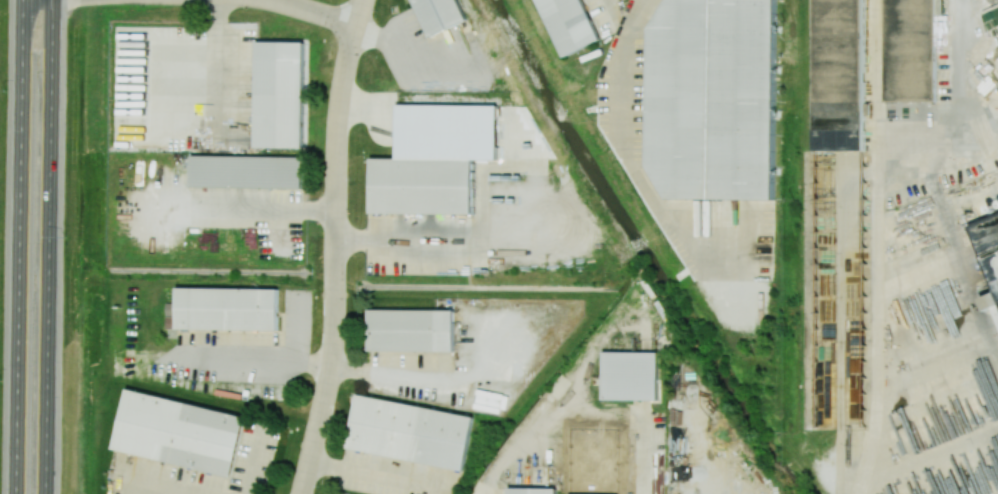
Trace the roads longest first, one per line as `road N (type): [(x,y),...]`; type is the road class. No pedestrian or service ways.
road 1 (primary): [(44,493),(53,0)]
road 2 (primary): [(23,0),(15,493)]
road 3 (residential): [(302,493),(334,346),(338,136),(357,25)]

